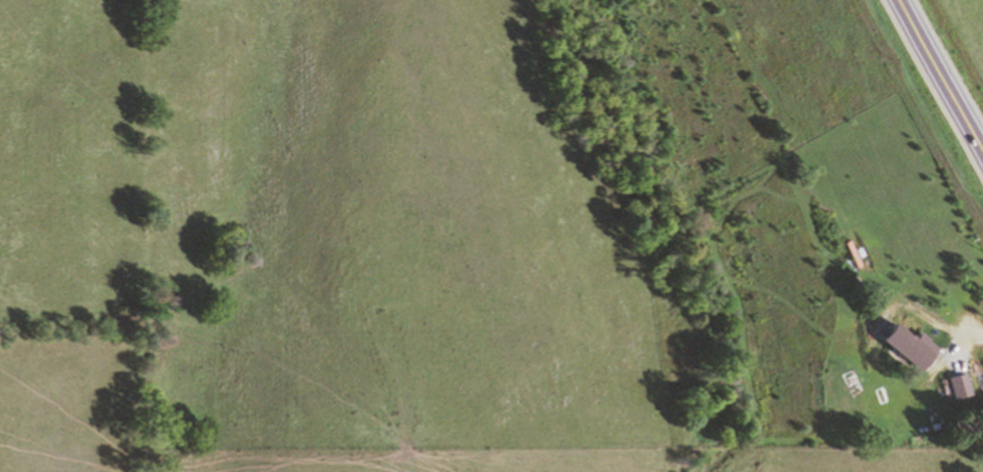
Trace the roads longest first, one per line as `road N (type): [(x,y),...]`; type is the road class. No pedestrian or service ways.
road 1 (primary): [(982,154),(897,0)]

